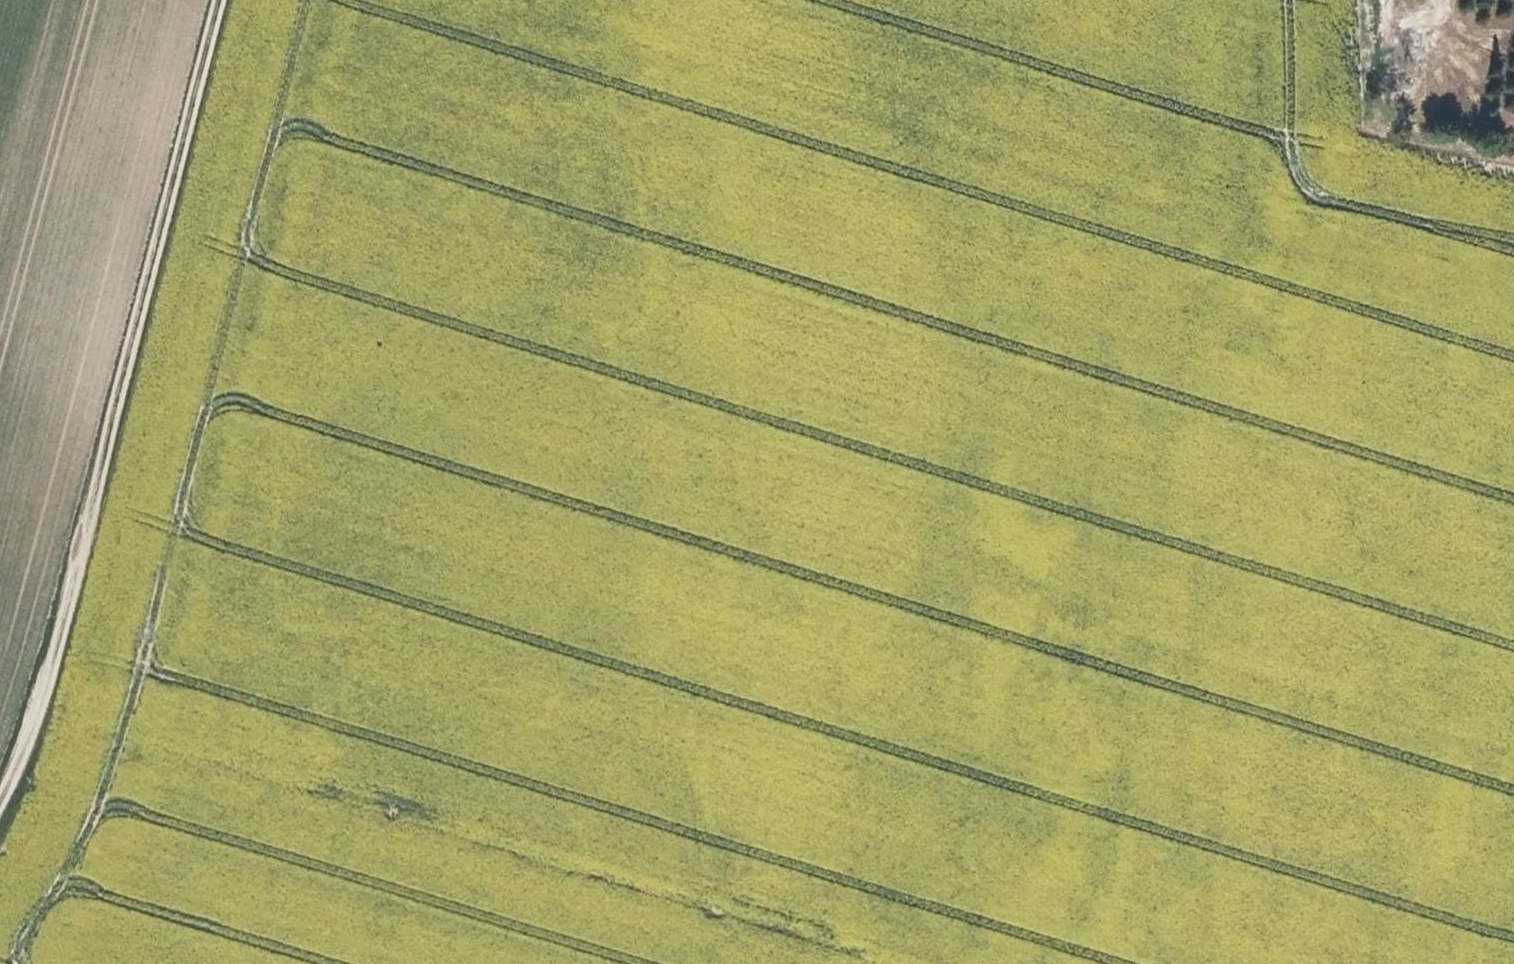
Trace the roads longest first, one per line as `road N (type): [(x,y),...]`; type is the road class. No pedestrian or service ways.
road 1 (track): [(0,790),(42,684),(216,0)]

